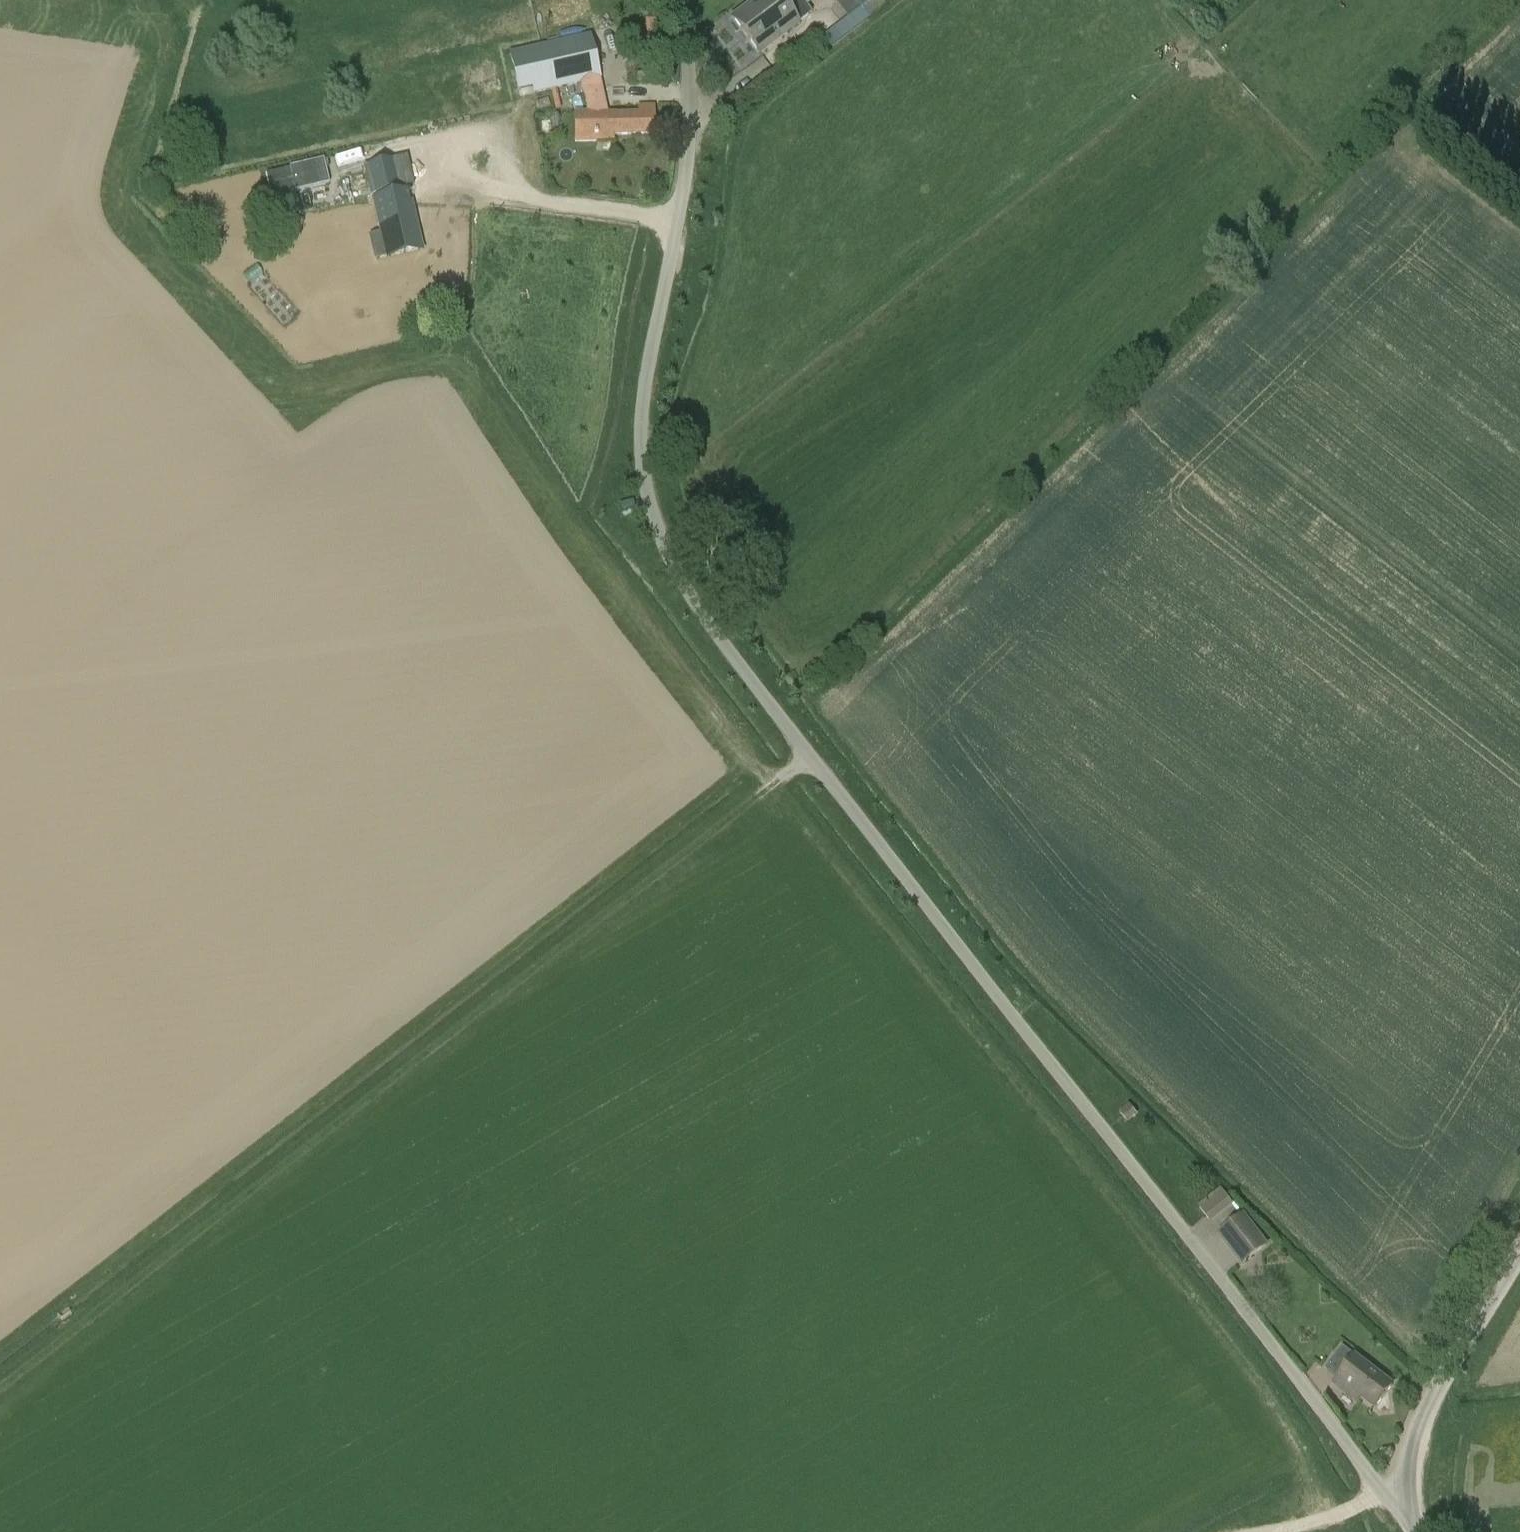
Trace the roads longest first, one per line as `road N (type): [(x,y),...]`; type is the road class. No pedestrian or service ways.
road 1 (unclassified): [(1393,1504),(763,695),(671,562),(638,433),(688,181),(690,78),(680,0)]
road 2 (unclassified): [(1393,1504),(1406,1457),(1519,1259)]

